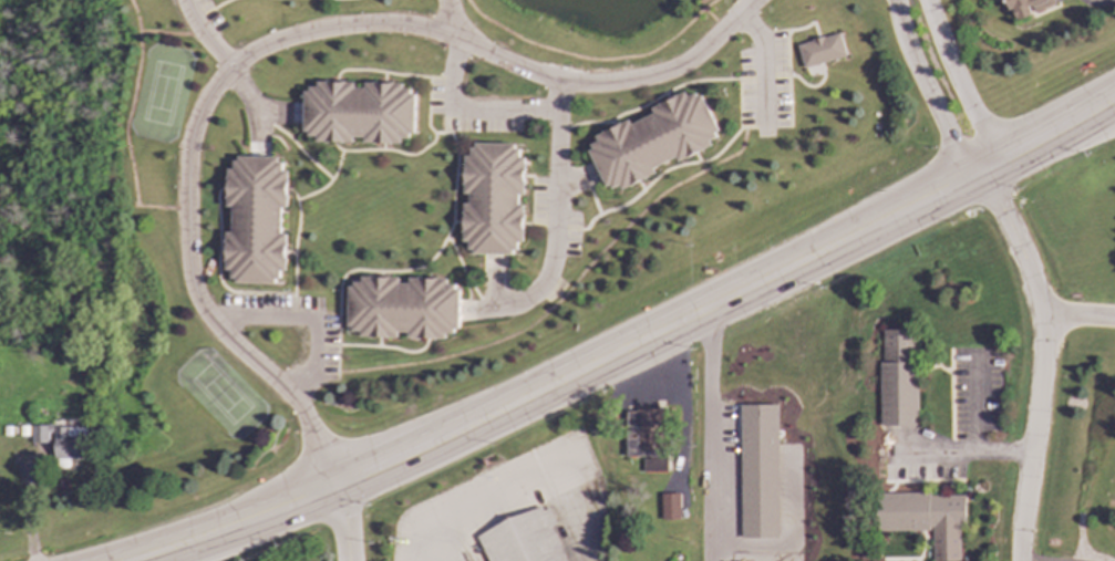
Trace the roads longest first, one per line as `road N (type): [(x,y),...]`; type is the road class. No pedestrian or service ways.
road 1 (secondary): [(1114,97),(435,441),(280,509),(129,560)]
road 2 (residential): [(757,0),(681,69),(613,85),(559,83),(452,41),(375,25),(291,39),(229,73),(189,147),(194,289),(215,325),(302,415),(332,487)]
road 3 (residential): [(981,167),(1026,270),(1042,334),(1018,560)]
road 4 (residential): [(559,83),(549,278),(544,292),(520,307),(482,312)]
road 5 (residential): [(894,0),(956,154),(981,167)]
road 6 (residential): [(981,167),(991,143),(966,102),(925,0)]

